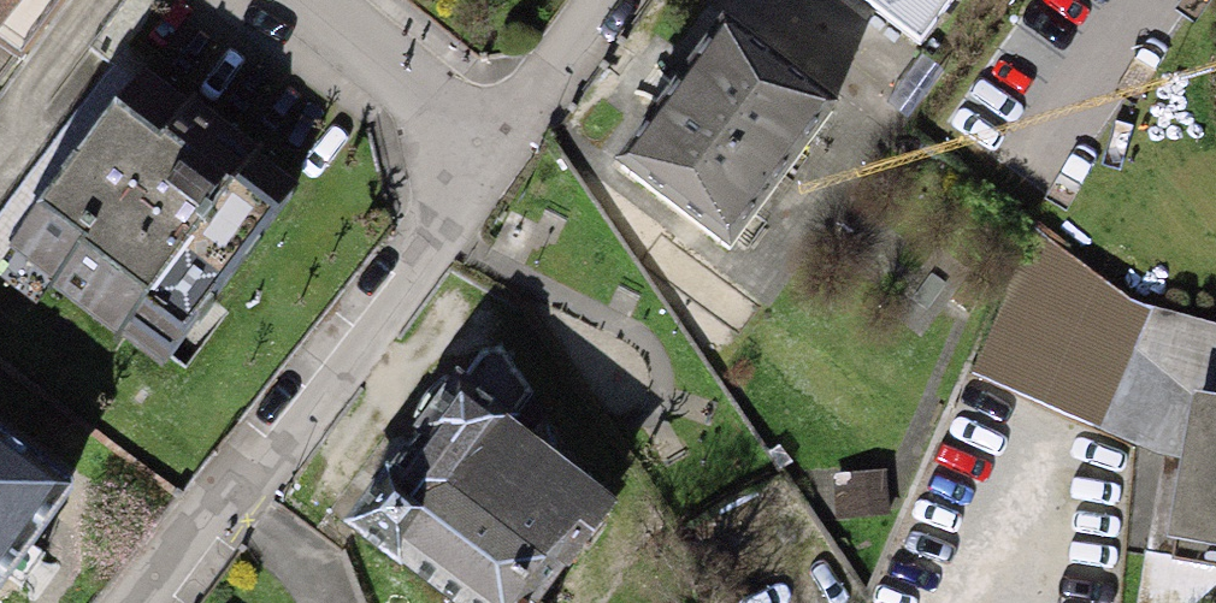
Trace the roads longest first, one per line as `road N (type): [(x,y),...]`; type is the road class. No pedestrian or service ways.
road 1 (residential): [(145,602),(494,141)]
road 2 (residential): [(494,141),(315,0)]
road 3 (residential): [(601,0),(494,141)]

